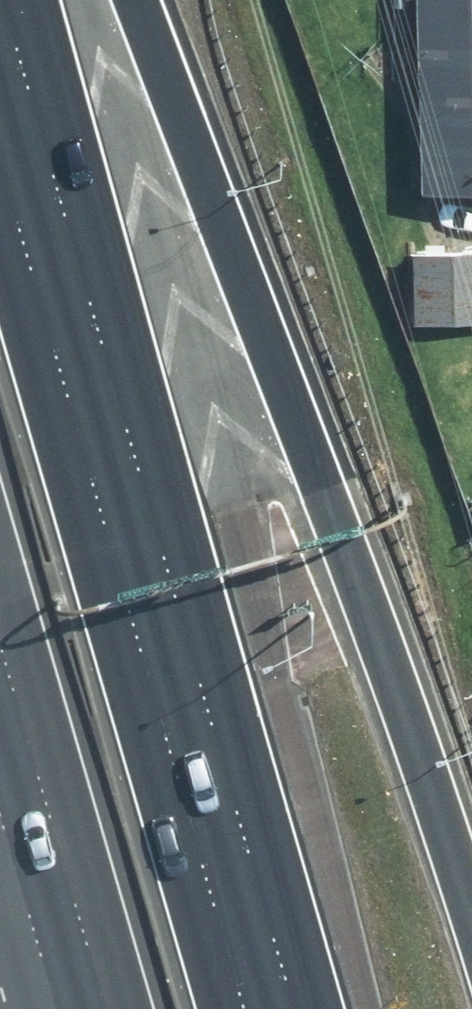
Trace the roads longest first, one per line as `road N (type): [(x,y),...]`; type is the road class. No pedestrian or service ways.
road 1 (motorway): [(139,0),(364,593),(471,916)]
road 2 (motorway): [(0,153),(248,1008)]
road 3 (motorway): [(106,1008),(0,644)]

